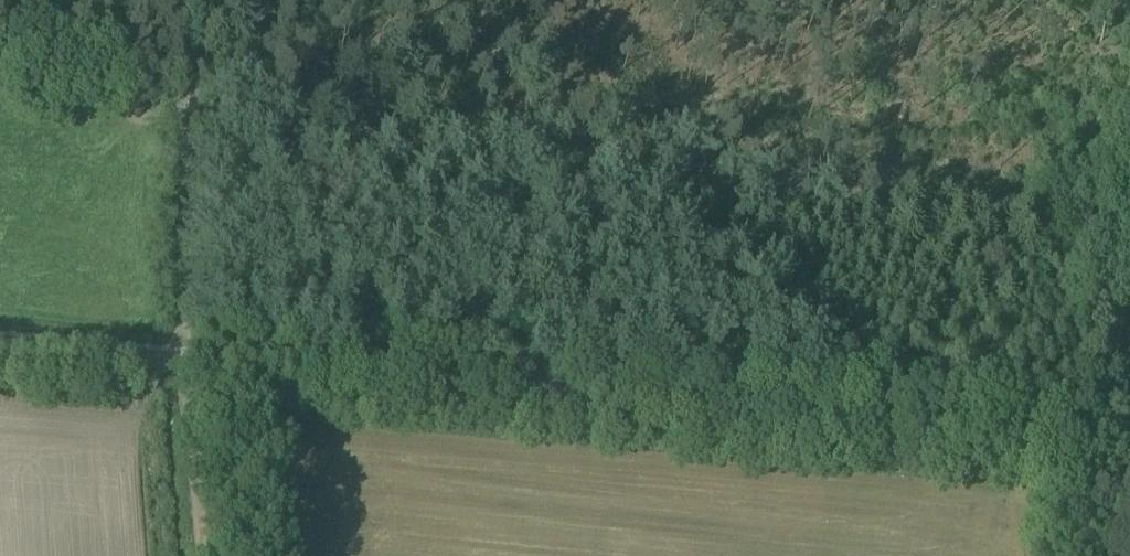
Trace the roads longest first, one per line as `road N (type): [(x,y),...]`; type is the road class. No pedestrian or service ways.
road 1 (track): [(1097,444),(186,364)]
road 2 (track): [(186,364),(185,0)]
road 3 (track): [(1097,444),(1122,215),(1129,215)]
road 4 (track): [(203,555),(186,364)]
road 5 (track): [(186,364),(0,346)]

